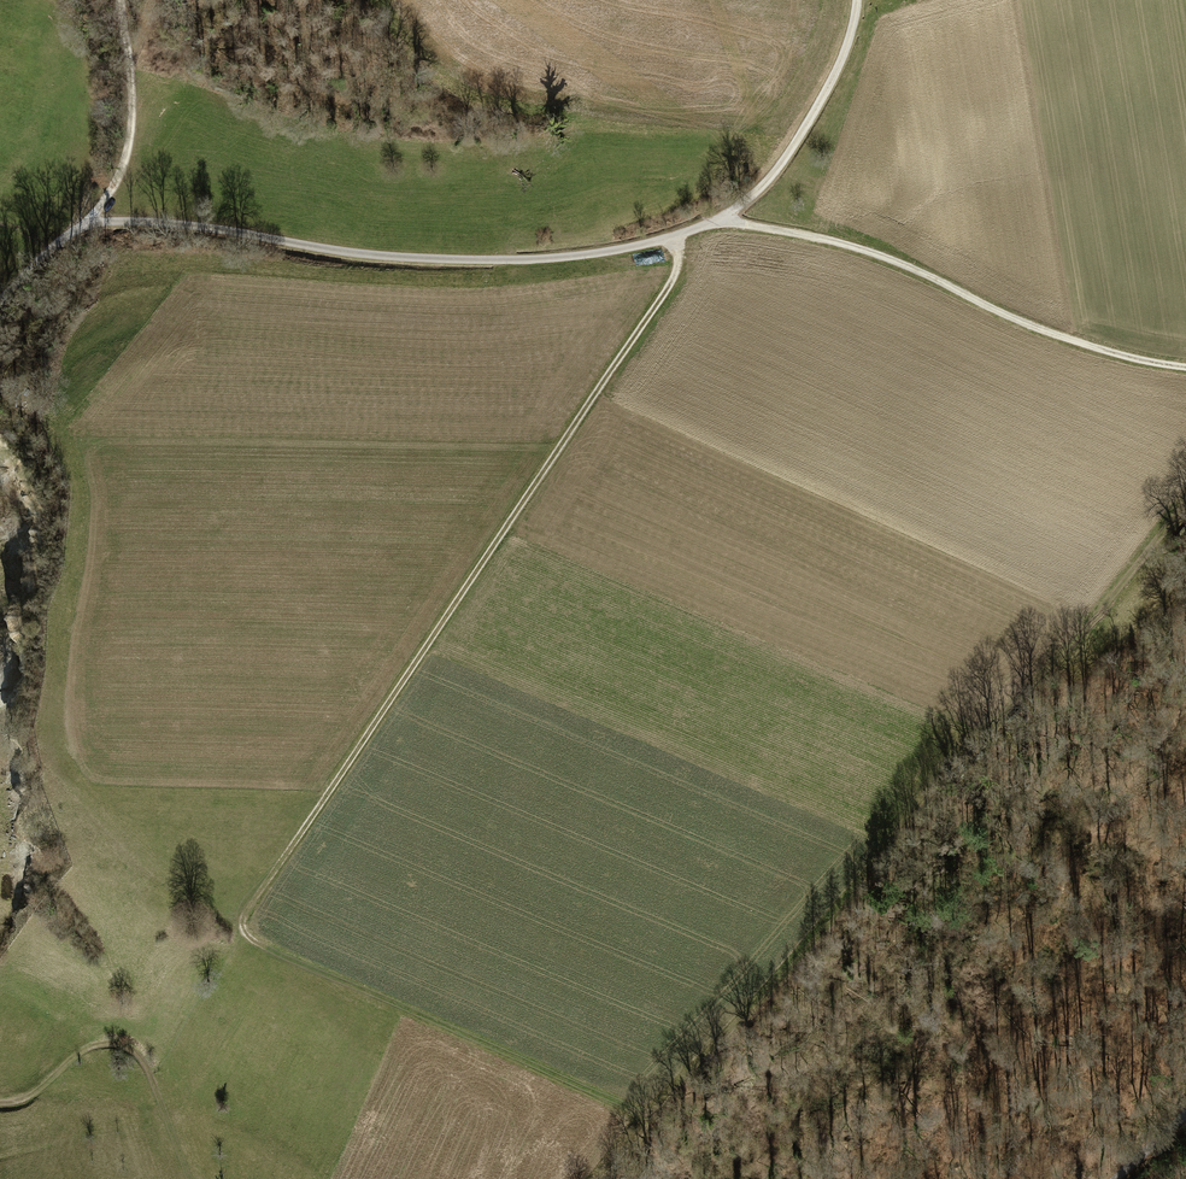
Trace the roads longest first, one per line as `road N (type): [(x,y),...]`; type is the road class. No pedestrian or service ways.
road 1 (track): [(1185,500),(1107,607),(1001,704),(803,952),(649,1115),(245,934)]
road 2 (track): [(671,237),(676,273),(658,303),(243,916)]
road 3 (track): [(0,302),(45,254),(91,223),(198,227),(341,251),(485,260),(601,253),(671,237)]
road 4 (track): [(719,220),(883,257),(1030,326),(1185,367)]
road 5 (track): [(719,220),(773,173),(810,118),(840,64),(857,0)]
road 6 (track): [(71,234),(96,172),(102,122),(95,63),(59,0)]
road 7 (track): [(120,0),(132,129),(124,163),(91,223)]
road 8 (track): [(0,1104),(26,1095),(75,1052),(97,1043),(126,1046),(150,1075)]

